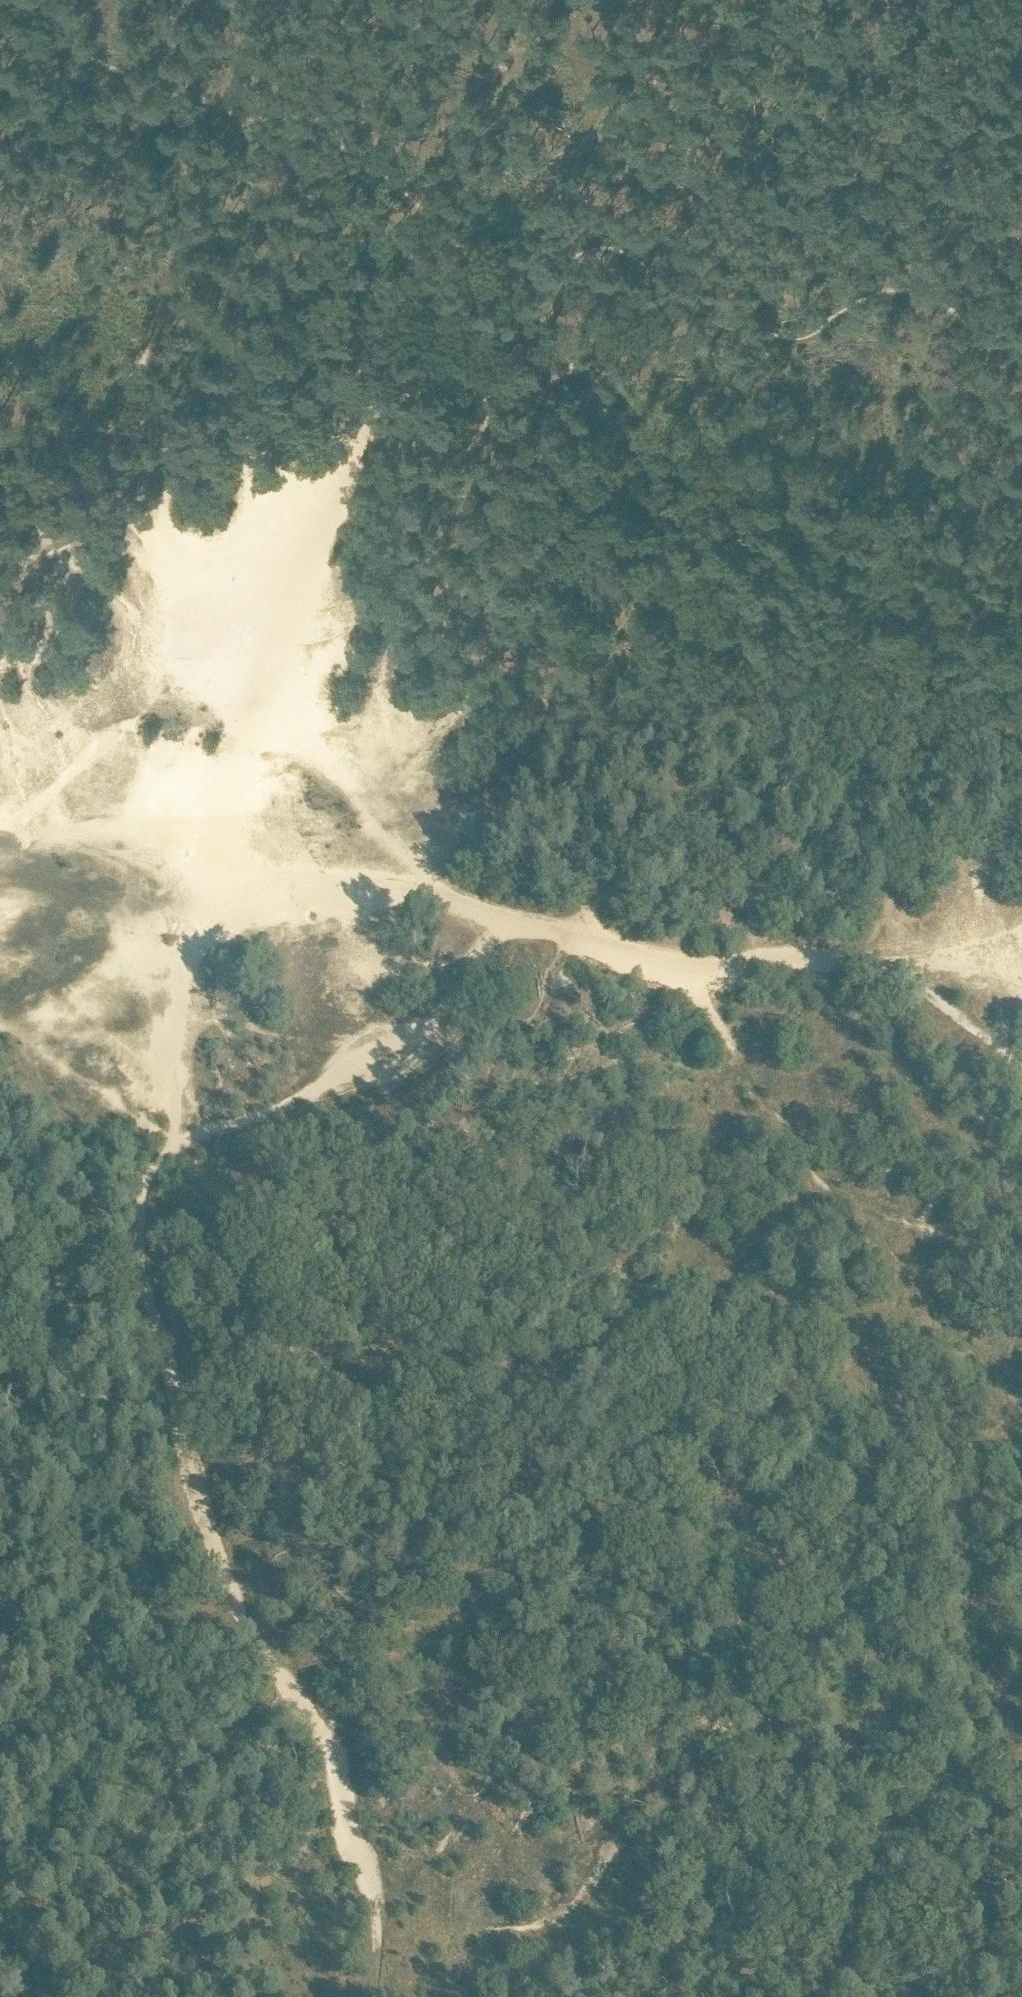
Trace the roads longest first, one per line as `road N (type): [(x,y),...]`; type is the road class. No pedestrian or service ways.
road 1 (track): [(193,1137),(169,1146),(139,1200),(148,1299),(198,1501),(237,1602),(337,1755),(351,1834),(379,1920),(372,1996)]
road 2 (track): [(595,934),(522,924),(373,879),(268,892),(130,931)]
road 3 (track): [(595,934),(649,967),(816,956),(900,966),(1021,1069)]
road 4 (track): [(900,966),(1021,926)]

